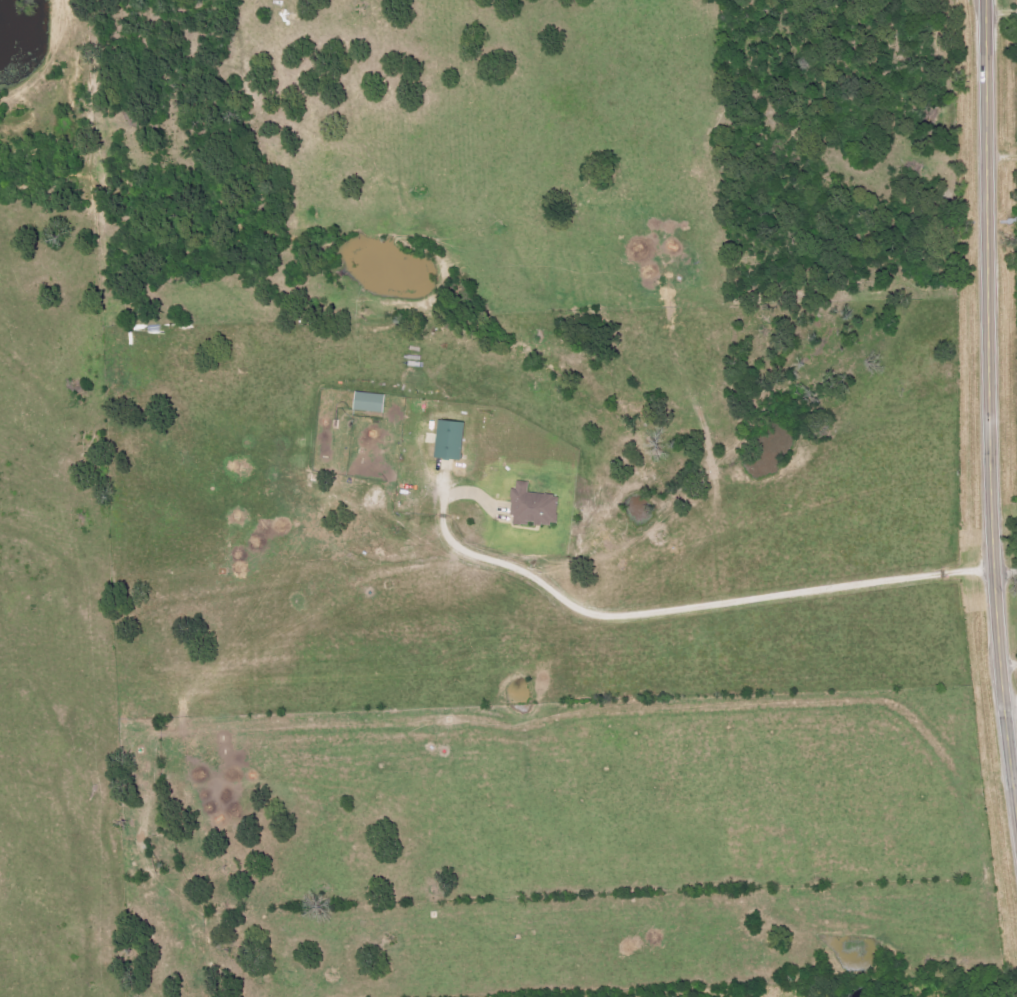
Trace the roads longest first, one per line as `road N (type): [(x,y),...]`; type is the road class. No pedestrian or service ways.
road 1 (secondary): [(987,0),(992,510),(1016,815)]

